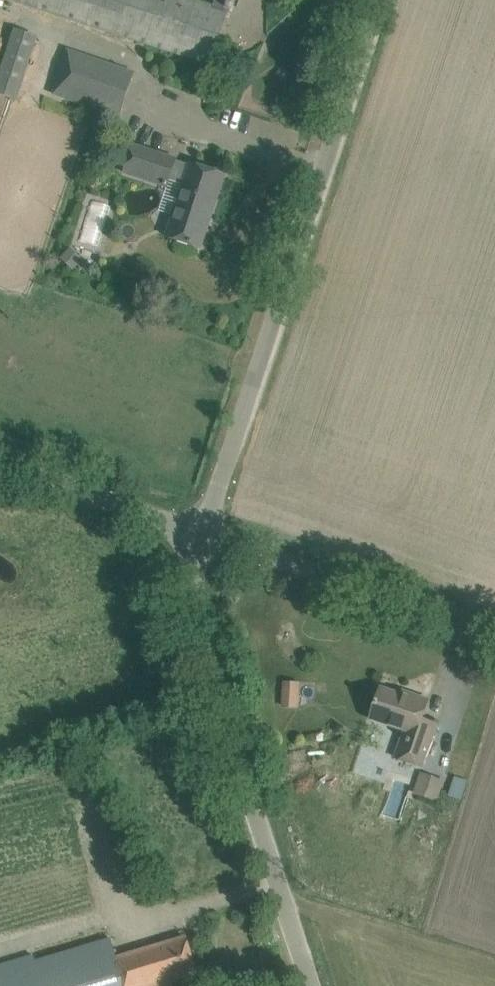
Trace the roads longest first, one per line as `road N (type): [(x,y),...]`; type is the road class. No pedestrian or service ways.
road 1 (tertiary): [(203,535),(379,0)]
road 2 (tertiary): [(314,985),(198,627),(193,574),(203,535)]
road 3 (unclassified): [(494,632),(203,535)]
road 4 (unclassified): [(203,535),(0,465)]

